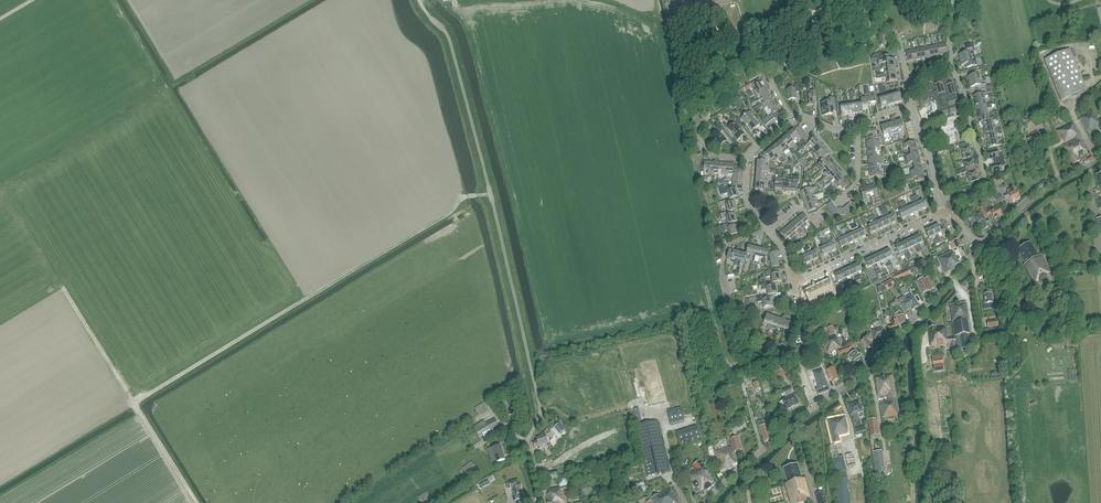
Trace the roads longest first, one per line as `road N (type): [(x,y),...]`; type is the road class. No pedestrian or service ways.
road 1 (track): [(134,403),(452,212),(462,197),(490,194)]
road 2 (tertiary): [(814,407),(913,321),(981,247)]
road 3 (residential): [(940,202),(986,180),(951,63)]
road 4 (residential): [(793,283),(942,211)]
road 5 (tertiary): [(981,247),(1031,197),(1100,151)]
road 6 (tertiary): [(707,502),(814,407)]
road 7 (track): [(134,403),(61,286)]
road 8 (residential): [(814,407),(800,370),(793,283)]

